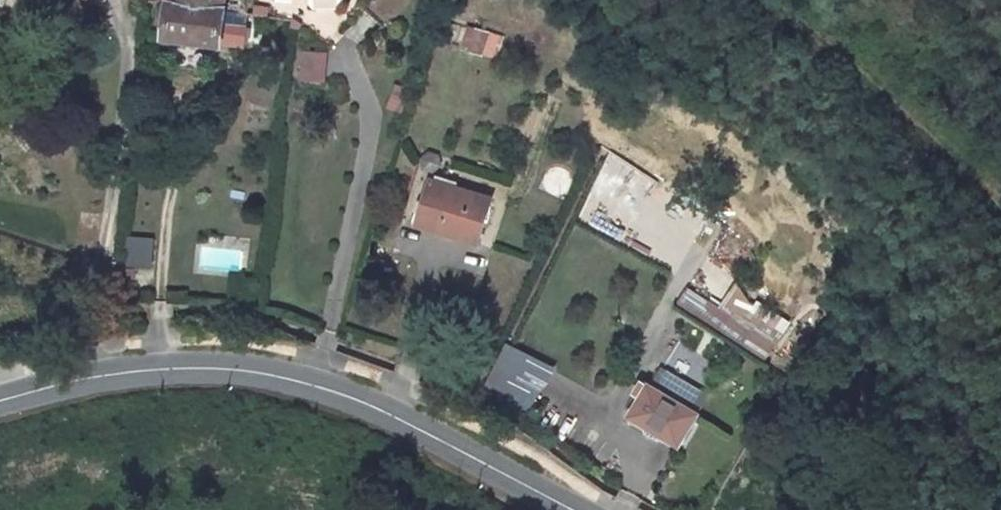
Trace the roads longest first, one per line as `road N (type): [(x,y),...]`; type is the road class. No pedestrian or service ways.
road 1 (tertiary): [(0,410),(211,372),(299,382),(580,509)]

